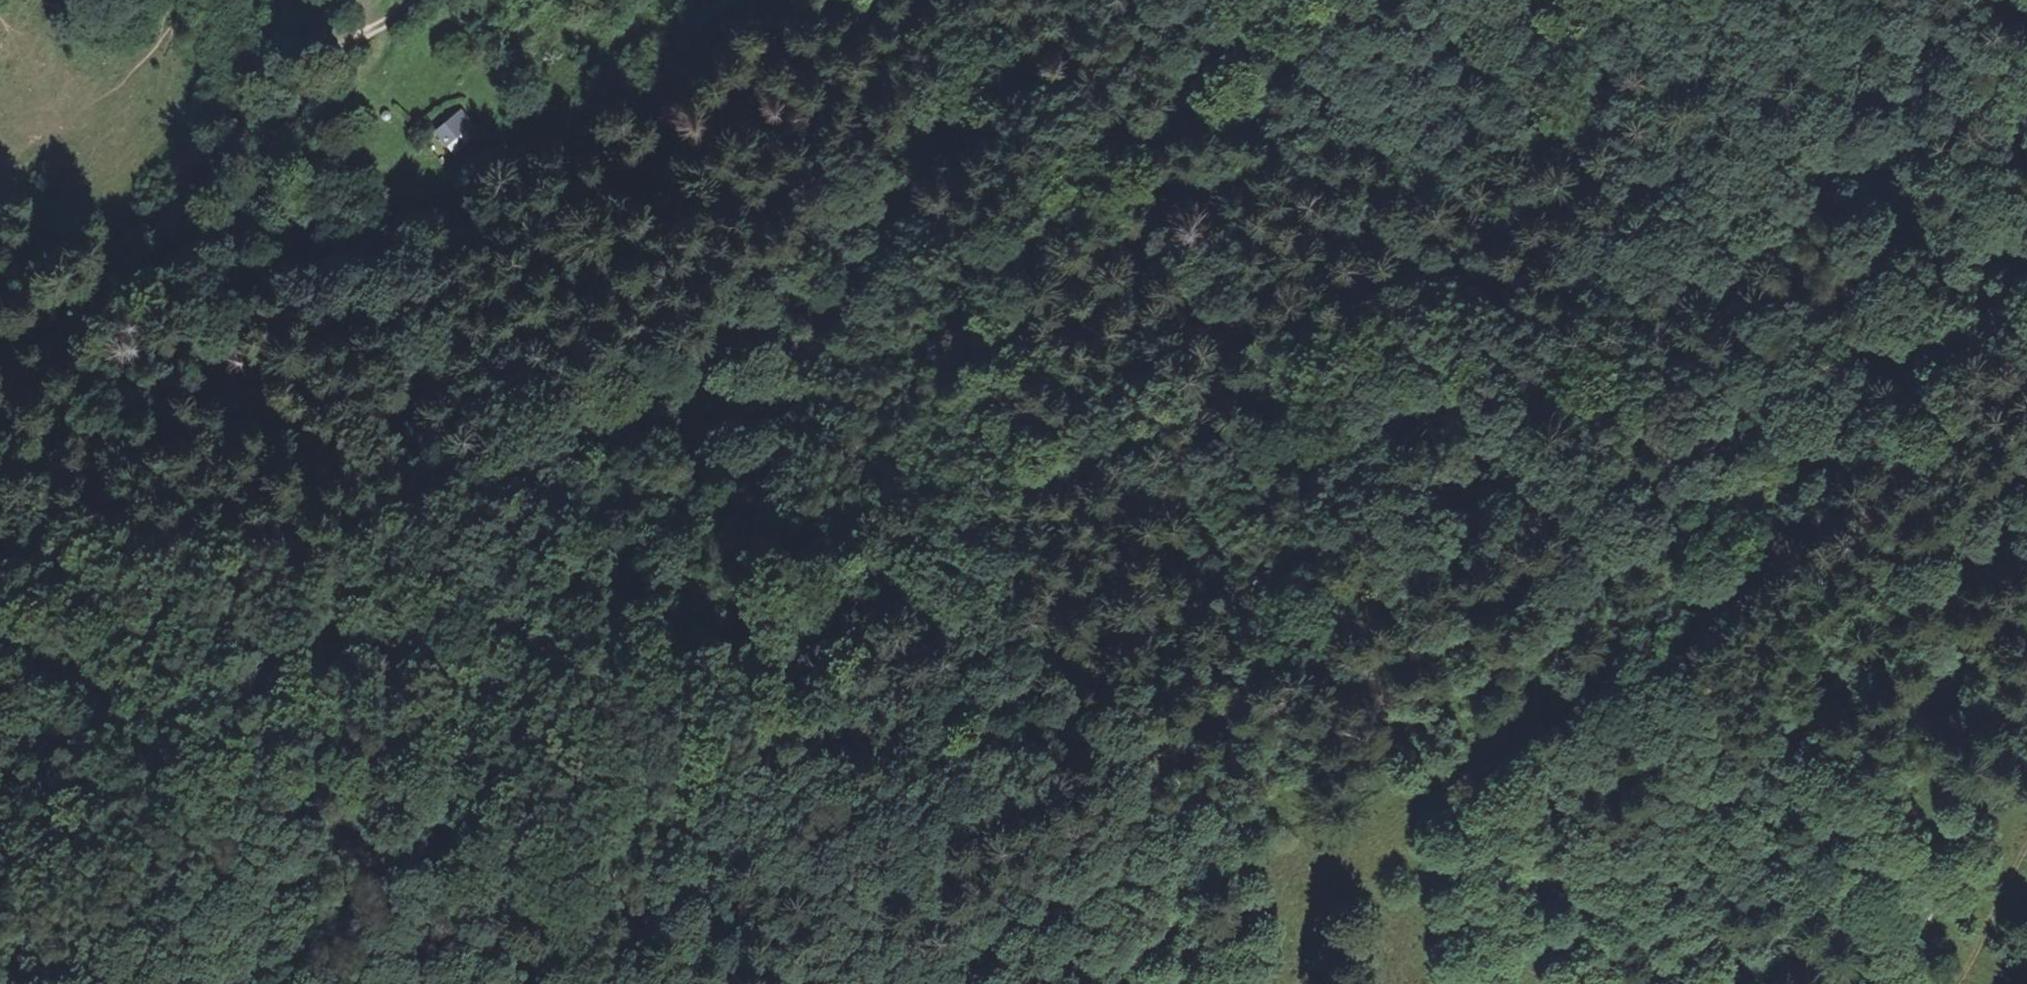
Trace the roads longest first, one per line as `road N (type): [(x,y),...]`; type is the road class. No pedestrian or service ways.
road 1 (track): [(416,0),(237,174),(0,374)]

